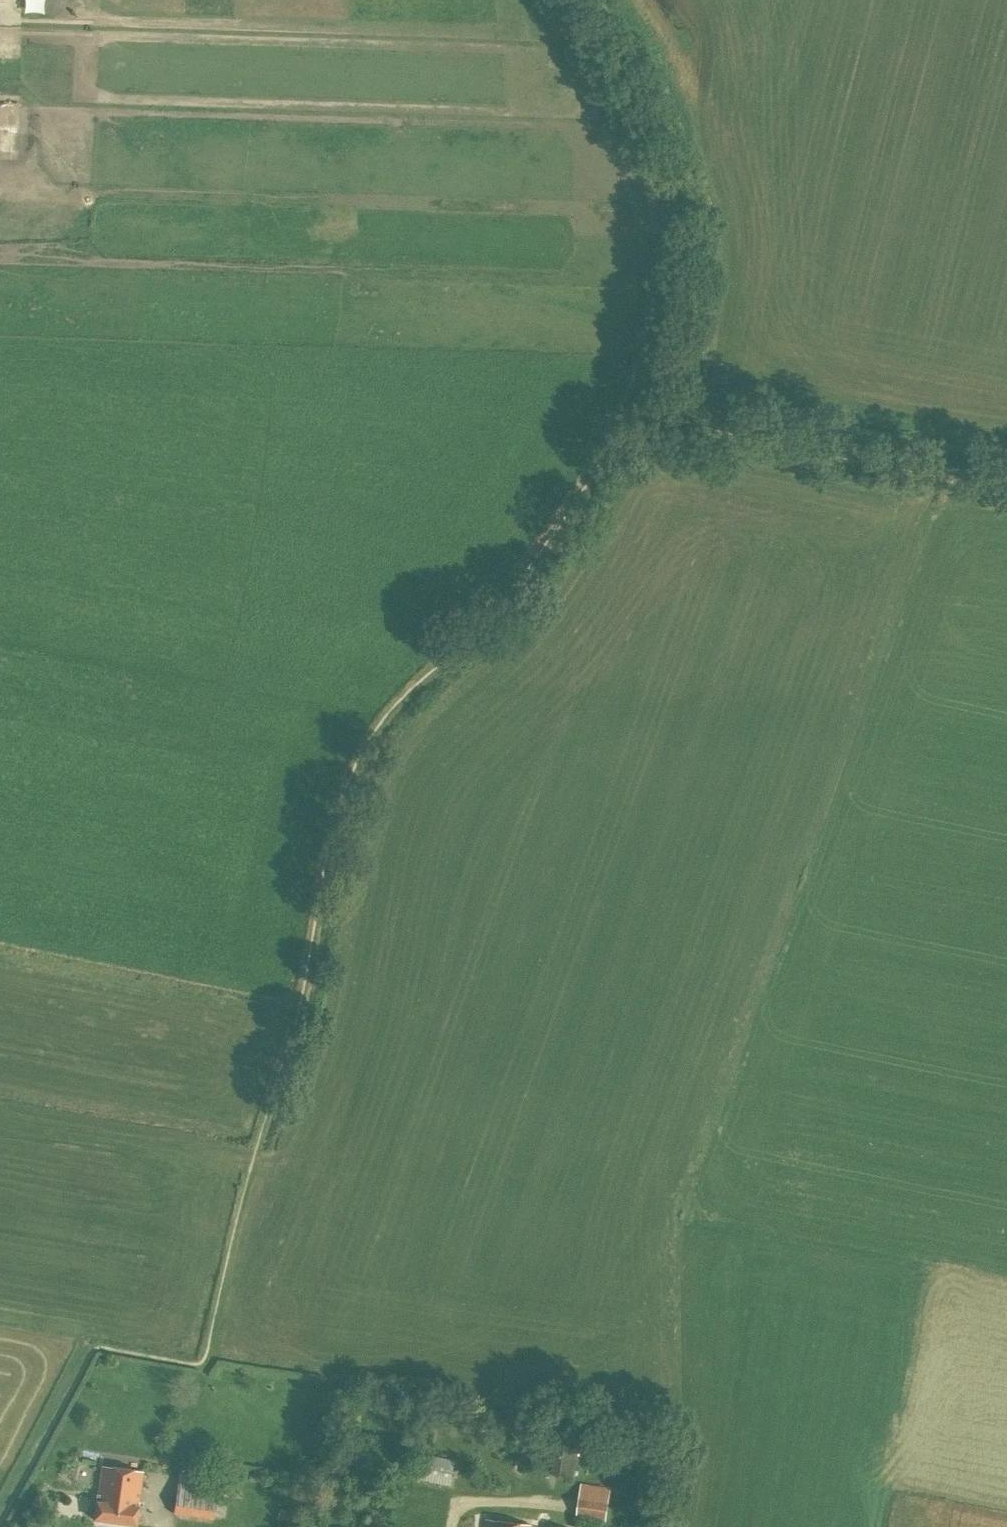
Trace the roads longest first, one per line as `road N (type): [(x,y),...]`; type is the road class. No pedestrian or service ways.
road 1 (track): [(637,405),(1006,482)]
road 2 (track): [(452,1526),(454,1513),(472,1500),(568,1505)]

